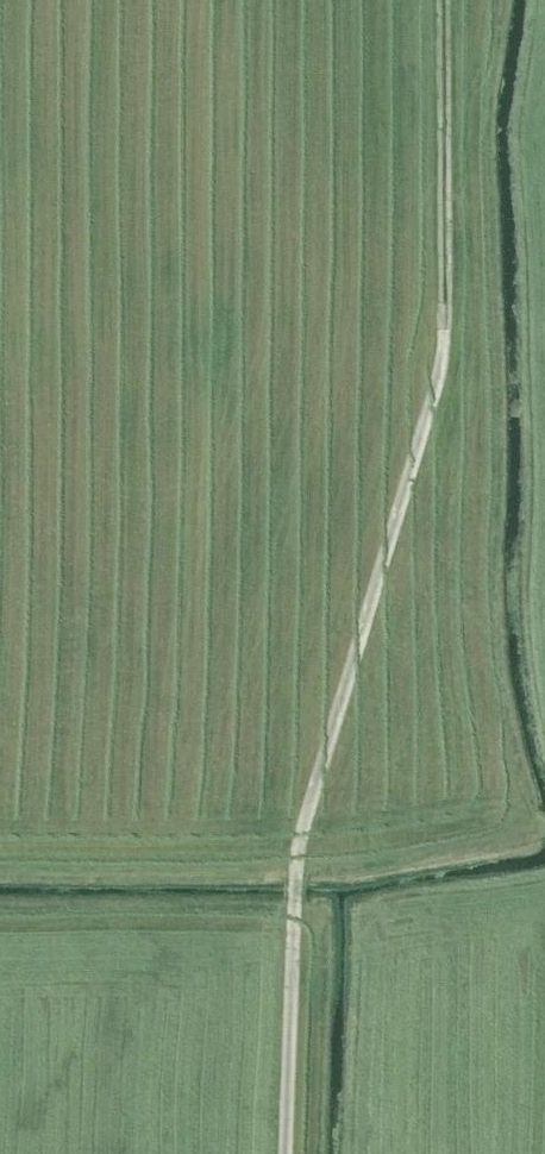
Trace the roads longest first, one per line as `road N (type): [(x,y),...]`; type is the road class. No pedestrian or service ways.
road 1 (track): [(284,1153),(302,829),(441,361),(443,0)]

